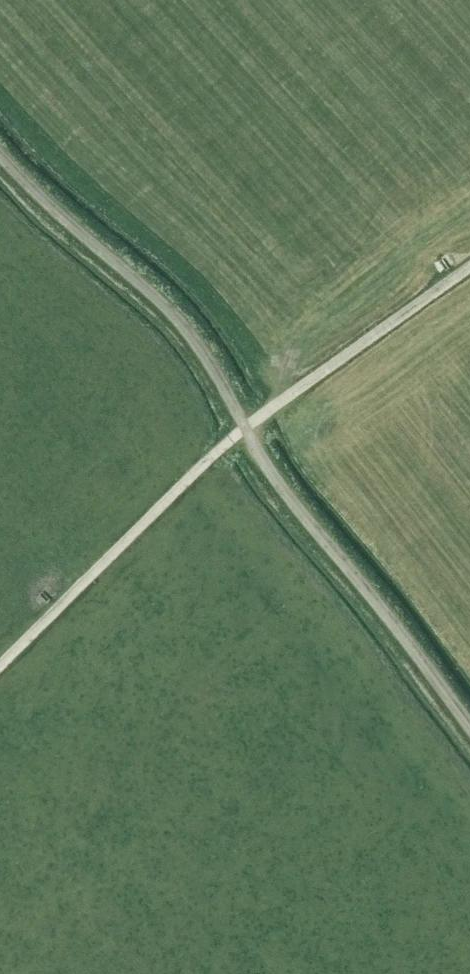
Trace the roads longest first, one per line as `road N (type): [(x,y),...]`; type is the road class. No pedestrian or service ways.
road 1 (unclassified): [(469,726),(268,473),(208,360),(166,310),(0,156)]
road 2 (track): [(0,671),(244,430),(469,268)]

